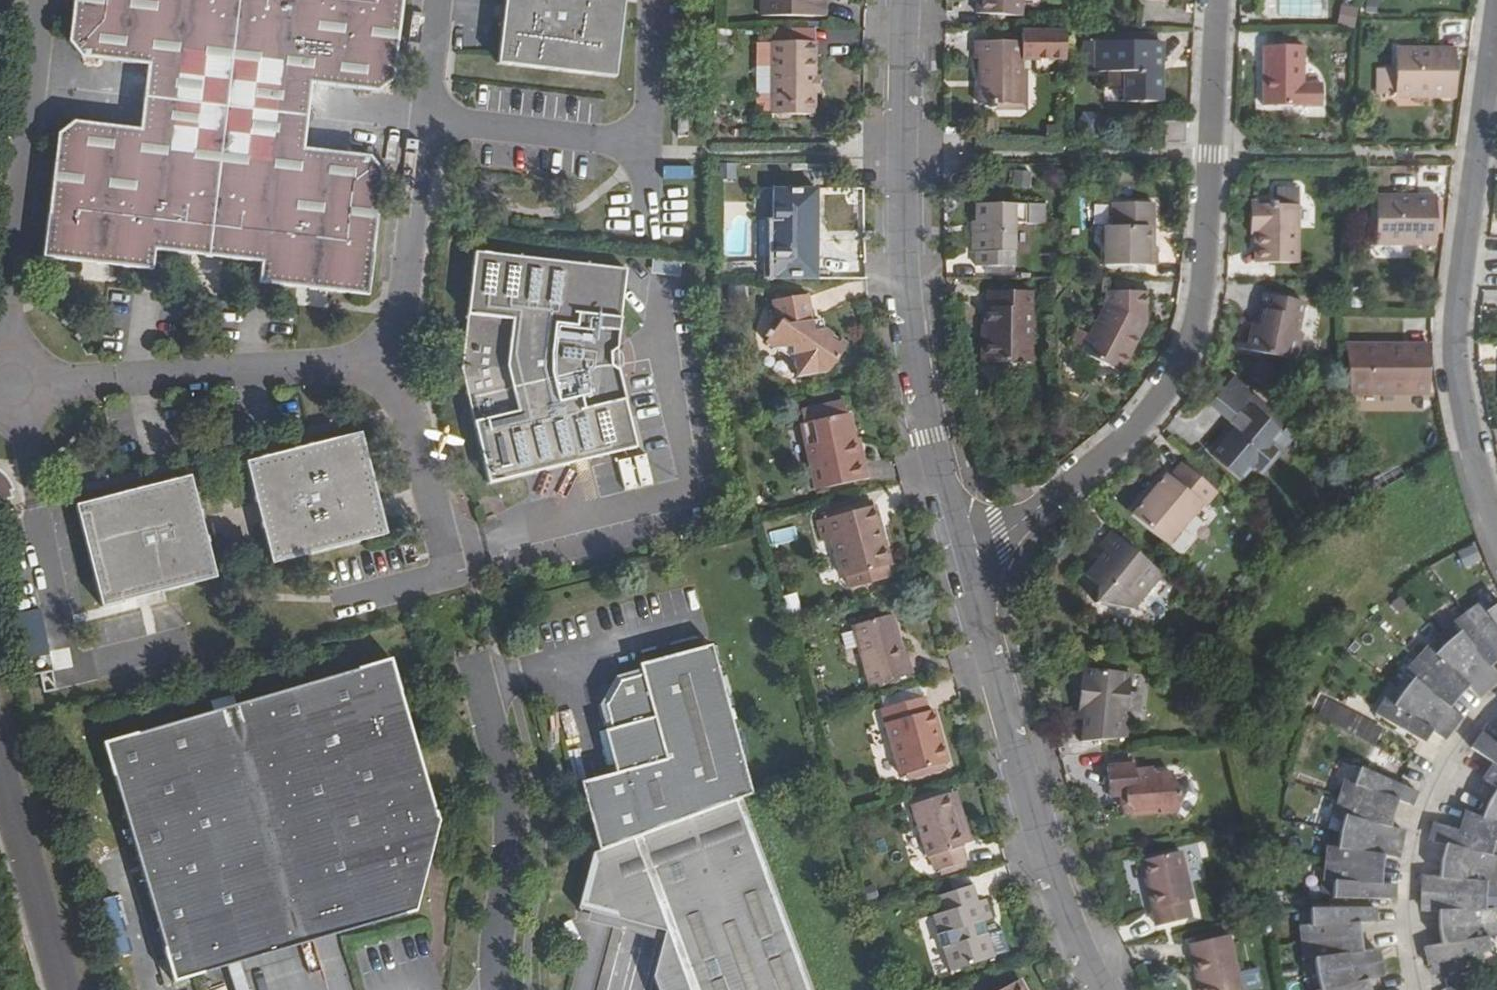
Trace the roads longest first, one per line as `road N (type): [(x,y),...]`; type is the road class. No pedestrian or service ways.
road 1 (residential): [(967,562),(1133,431),(1178,364),(1202,280),(1217,0)]
road 2 (residential): [(907,0),(910,319),(931,437),(967,562)]
road 3 (residential): [(1496,528),(1470,446),(1454,354),(1496,11)]
road 4 (residential): [(967,562),(1048,859),(1105,989)]
road 5 (unclassified): [(15,387),(388,358)]
road 6 (unclassified): [(388,358),(404,297),(438,0)]
road 7 (residential): [(497,652),(481,681),(512,805),(499,989)]
road 8 (unclassified): [(66,989),(0,760)]
road 9 (unclassified): [(388,358),(447,555)]

